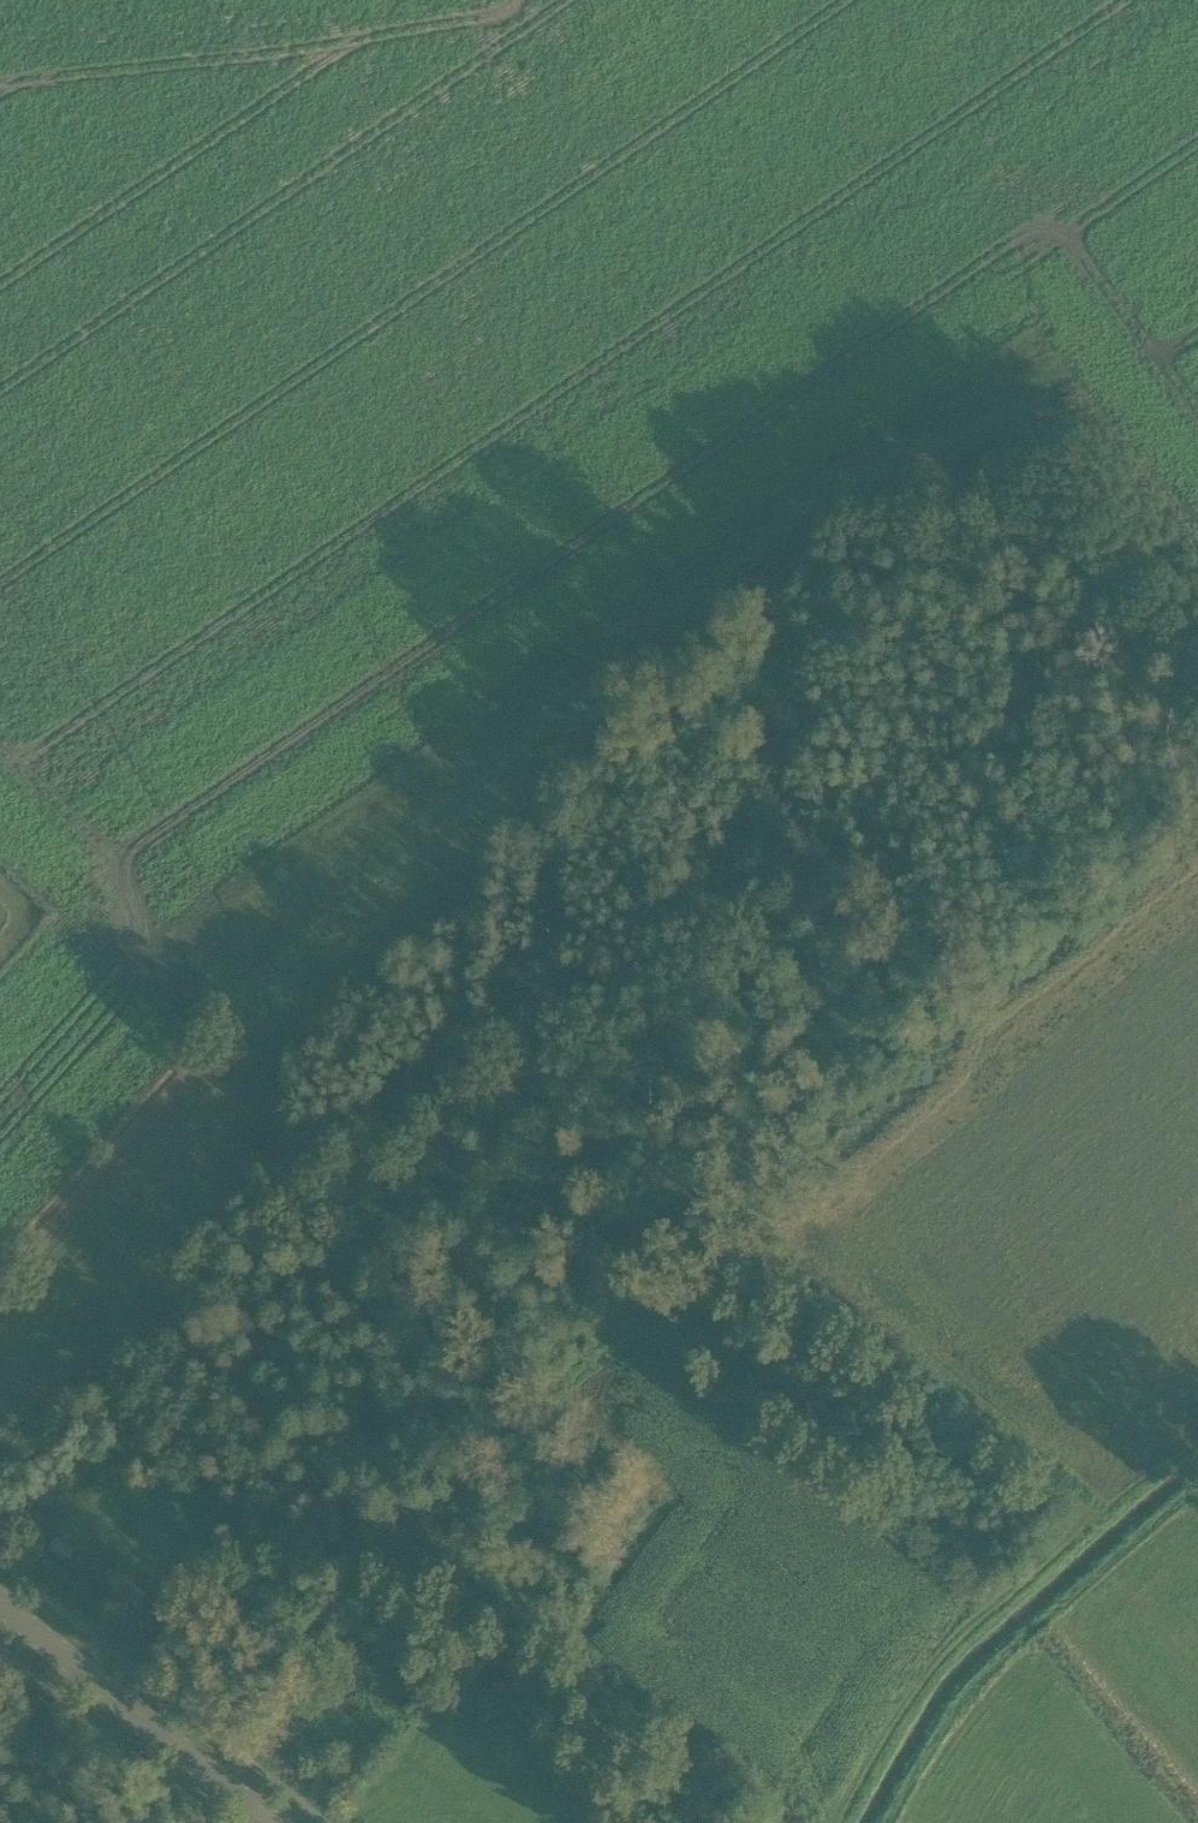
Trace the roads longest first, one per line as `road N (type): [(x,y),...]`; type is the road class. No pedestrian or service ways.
road 1 (tertiary): [(0,1602),(279,1822)]

